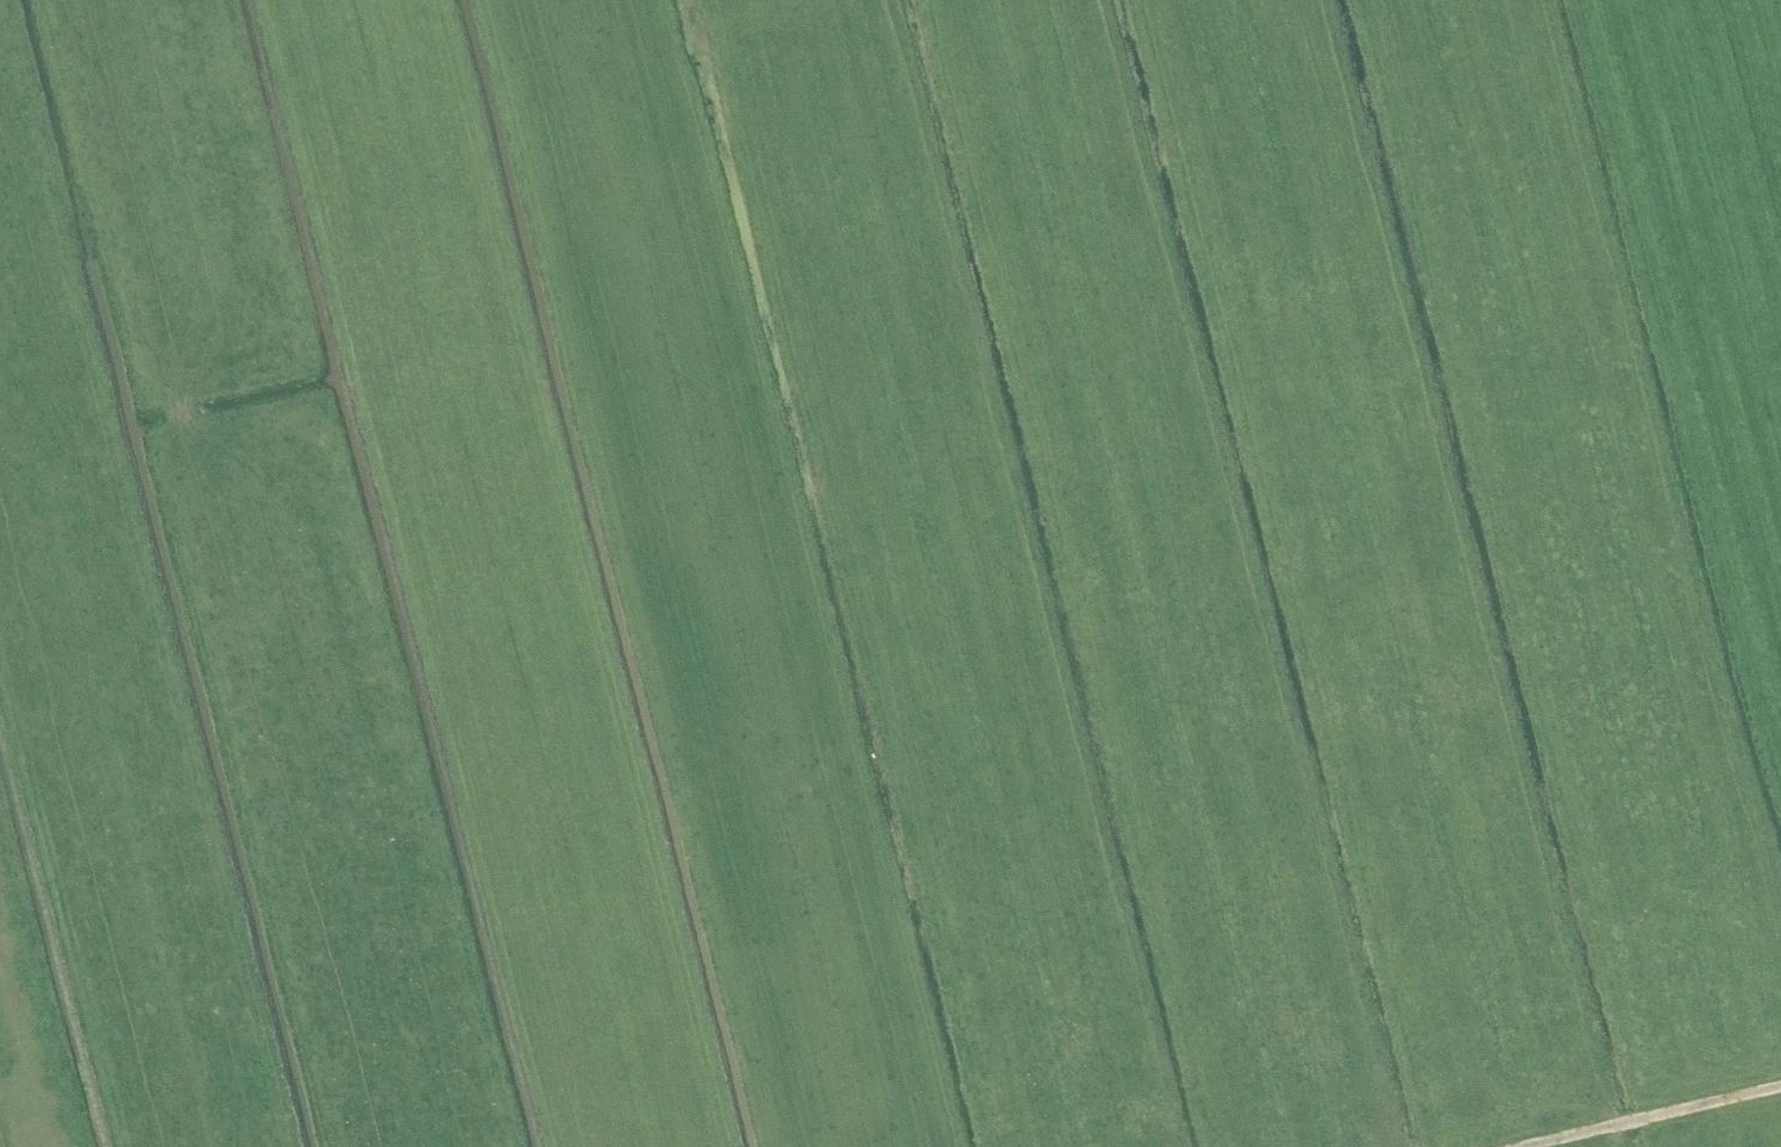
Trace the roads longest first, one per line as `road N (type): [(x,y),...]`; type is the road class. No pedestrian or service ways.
road 1 (track): [(1780,1088),(1519,1146)]

